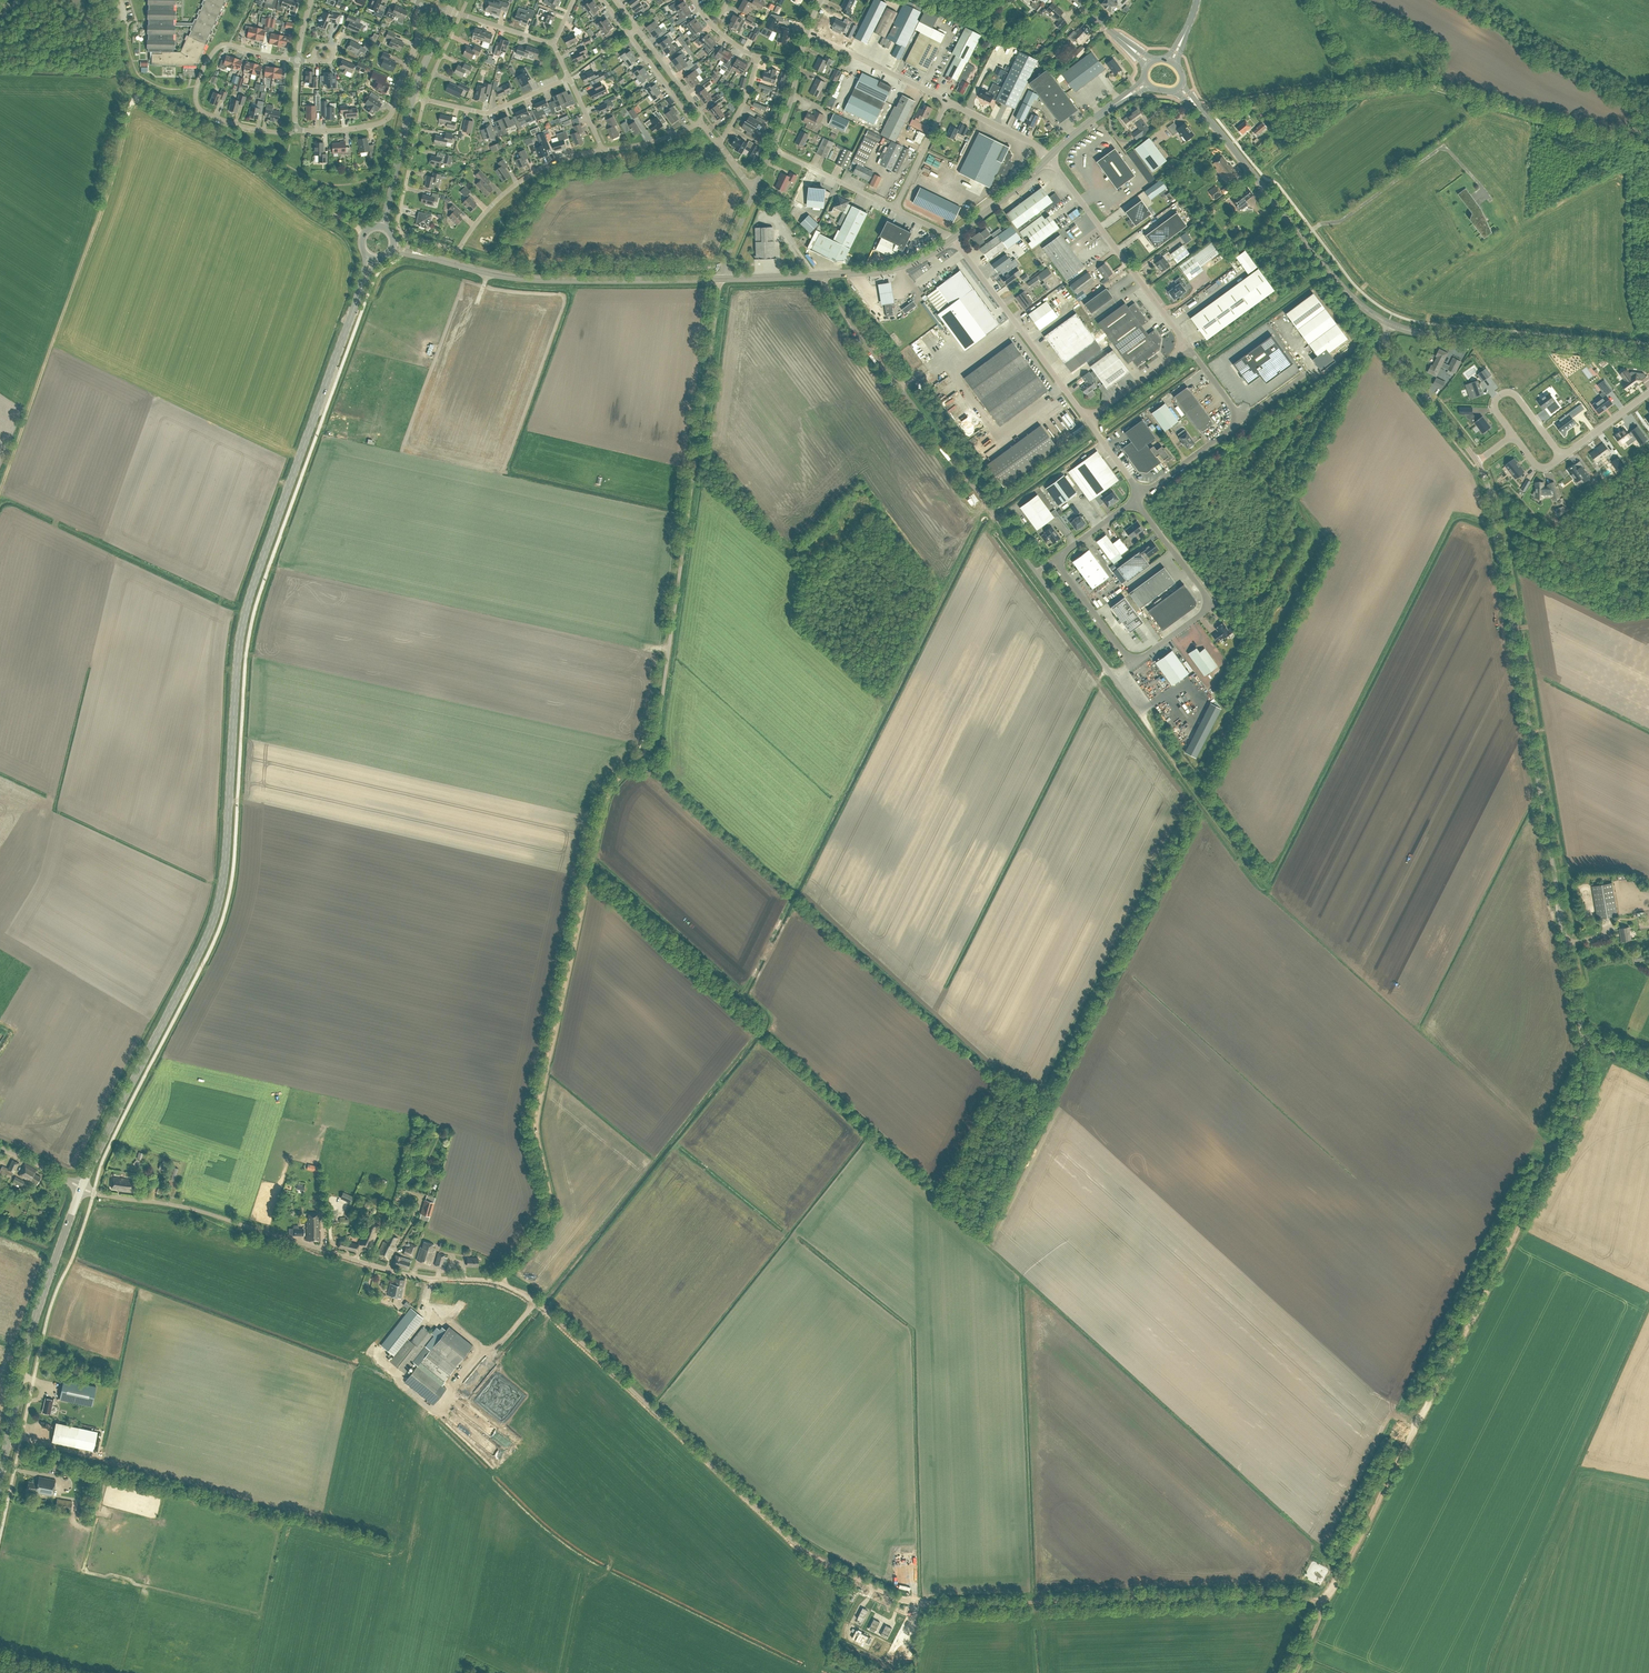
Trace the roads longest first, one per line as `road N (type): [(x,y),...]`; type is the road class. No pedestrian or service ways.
road 1 (unclassified): [(1325,1602),(1279,1593),(900,1600),(797,1545),(542,1306),(499,1281),(416,1276),(195,1209),(80,1189)]
road 2 (primary): [(80,1189),(215,915),(230,838),(246,611),(371,257)]
road 3 (unclassified): [(1648,1069),(1582,1031),(1492,504),(1478,461)]
road 4 (track): [(1582,1031),(1586,1085),(1578,1111),(1325,1602)]
road 5 (track): [(499,1281),(548,1212),(537,1111),(602,815),(614,785),(653,741)]
road 6 (unclassified): [(653,741),(722,279)]
road 7 (track): [(134,94),(0,490)]
road 8 (track): [(1648,117),(1627,132),(1596,135),(1429,85),(1279,105)]
road 9 (residential): [(424,100),(397,221),(408,237),(457,250),(523,180),(603,149)]
road 10 (unclassified): [(1036,573),(822,276)]
road 11 (primary): [(722,279),(533,279),(392,246)]
road 12 (primary): [(0,1474),(34,1321),(80,1189)]
road 13 (tertiary): [(1389,324),(1349,296),(1206,117)]
road 14 (tertiary): [(1648,353),(1389,324)]
road 15 (residential): [(294,132),(237,124),(201,110),(195,97),(203,68),(221,45),(296,60)]
road 16 (unclassified): [(1187,346),(1048,158)]
road 17 (unclassified): [(1087,420),(953,239)]
road 18 (residential): [(1135,505),(1207,604),(1143,657)]
road 19 (unclassified): [(1139,712),(1036,573)]
road 20 (unclassified): [(1478,461),(1386,344),(1389,324)]
road 21 (track): [(279,178),(134,94)]
road 22 (residential): [(947,100),(807,32)]
road 23 (residential): [(424,100),(487,113),(569,78)]
road 24 (residential): [(1513,435),(1494,406),(1505,392),(1517,396),(1562,456)]
road 25 (primary): [(822,276),(900,267),(953,239)]
road 26 (residential): [(895,209),(772,149)]
road 27 (tertiary): [(381,227),(411,97)]
road 28 (residential): [(1133,658),(1055,559)]
road 29 (unclassified): [(1242,420),(1139,491)]
road 30 (primary): [(953,239),(1048,158)]
road 31 (unclassified): [(1087,420),(1187,346)]
road 32 (primary): [(1048,158),(1147,83)]
road 33 (residential): [(383,120),(415,49),(420,4)]
road 34 (track): [(1261,174),(1356,97)]
road 35 (residential): [(895,209),(947,100)]

